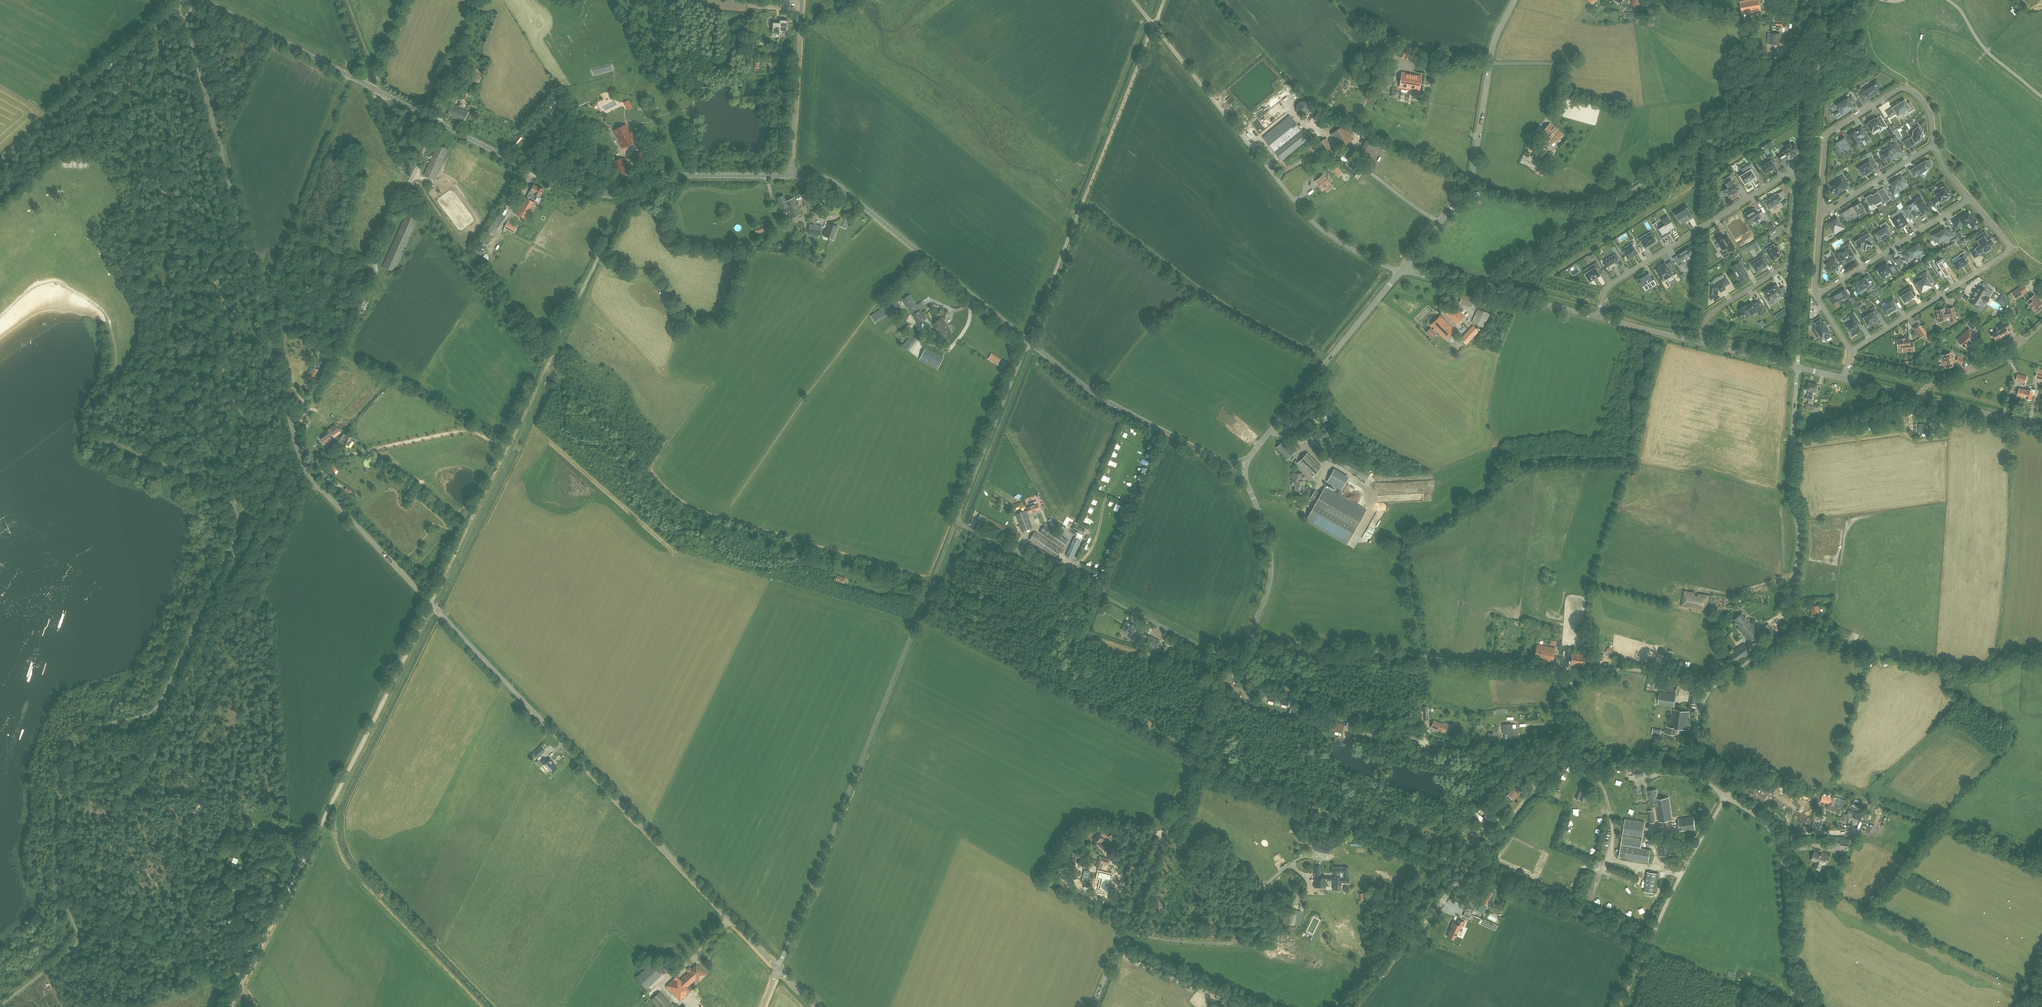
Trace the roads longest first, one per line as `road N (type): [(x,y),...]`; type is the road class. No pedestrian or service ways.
road 1 (unclassified): [(778,968),(310,476),(194,44),(175,10)]
road 2 (track): [(629,195),(241,983)]
road 3 (tertiary): [(791,177),(681,176),(620,196),(564,186),(204,0)]
road 4 (track): [(1195,760),(1650,941)]
road 5 (unclassified): [(1726,796),(1697,770),(1699,722),(1717,683),(1792,630),(1798,367)]
road 6 (unclassified): [(778,968),(957,522)]
road 7 (residential): [(1702,343),(1709,316),(1790,260),(1793,175),(1614,282),(1599,318)]
road 8 (residential): [(1490,290),(1499,275),(1817,71),(1833,22)]
road 9 (unclassified): [(1402,270),(1368,259),(1316,225),(1133,0)]
road 10 (track): [(1469,869),(1560,752),(1564,697),(1577,669),(1630,669),(1713,687)]
road 11 (tertiary): [(1093,1006),(1235,663)]
road 12 (track): [(1029,341),(1164,0)]
road 13 (track): [(1248,635),(1577,669)]
road 14 (unclassified): [(1235,663),(957,522)]
road 15 (tertiary): [(1402,270),(1464,195),(1497,34),(1515,0)]
road 16 (tertiary): [(1029,341),(828,181),(791,177)]
road 17 (track): [(1223,691),(1212,690),(1189,736),(1179,739),(1039,672),(1055,630),(1074,634)]
road 18 (track): [(1798,354),(1817,71)]
road 19 (residential): [(1850,356),(2009,252),(1970,199)]
road 20 (tertiary): [(1248,460),(1402,270)]
road 21 (unclassified): [(1794,1006),(1782,853),(1762,820),(1726,796)]
road 22 (tertiary): [(1224,463),(1095,395),(1029,341)]
road 23 (unclassified): [(0,158),(175,10)]
road 24 (residential): [(1934,144),(1923,102),(1896,91),(1827,139),(1821,211)]
road 25 (track): [(1349,729),(1557,757)]
road 26 (unclassified): [(957,522),(1029,341)]
road 27 (tertiary): [(1235,663),(1272,570),(1248,485)]
road 28 (residential): [(1970,199),(1816,291)]
road 29 (track): [(1354,1006),(1465,867)]
road 30 (unclassified): [(791,177),(802,0)]
road 31 (track): [(371,264),(438,123)]
road 32 (track): [(1792,630),(1828,631),(1889,656),(1938,663)]
road 33 (unclassified): [(1922,398),(1933,385),(1994,364),(2041,326)]
road 34 (residential): [(1934,144),(1821,211)]
road 35 (unclassified): [(2041,428),(1922,398)]

